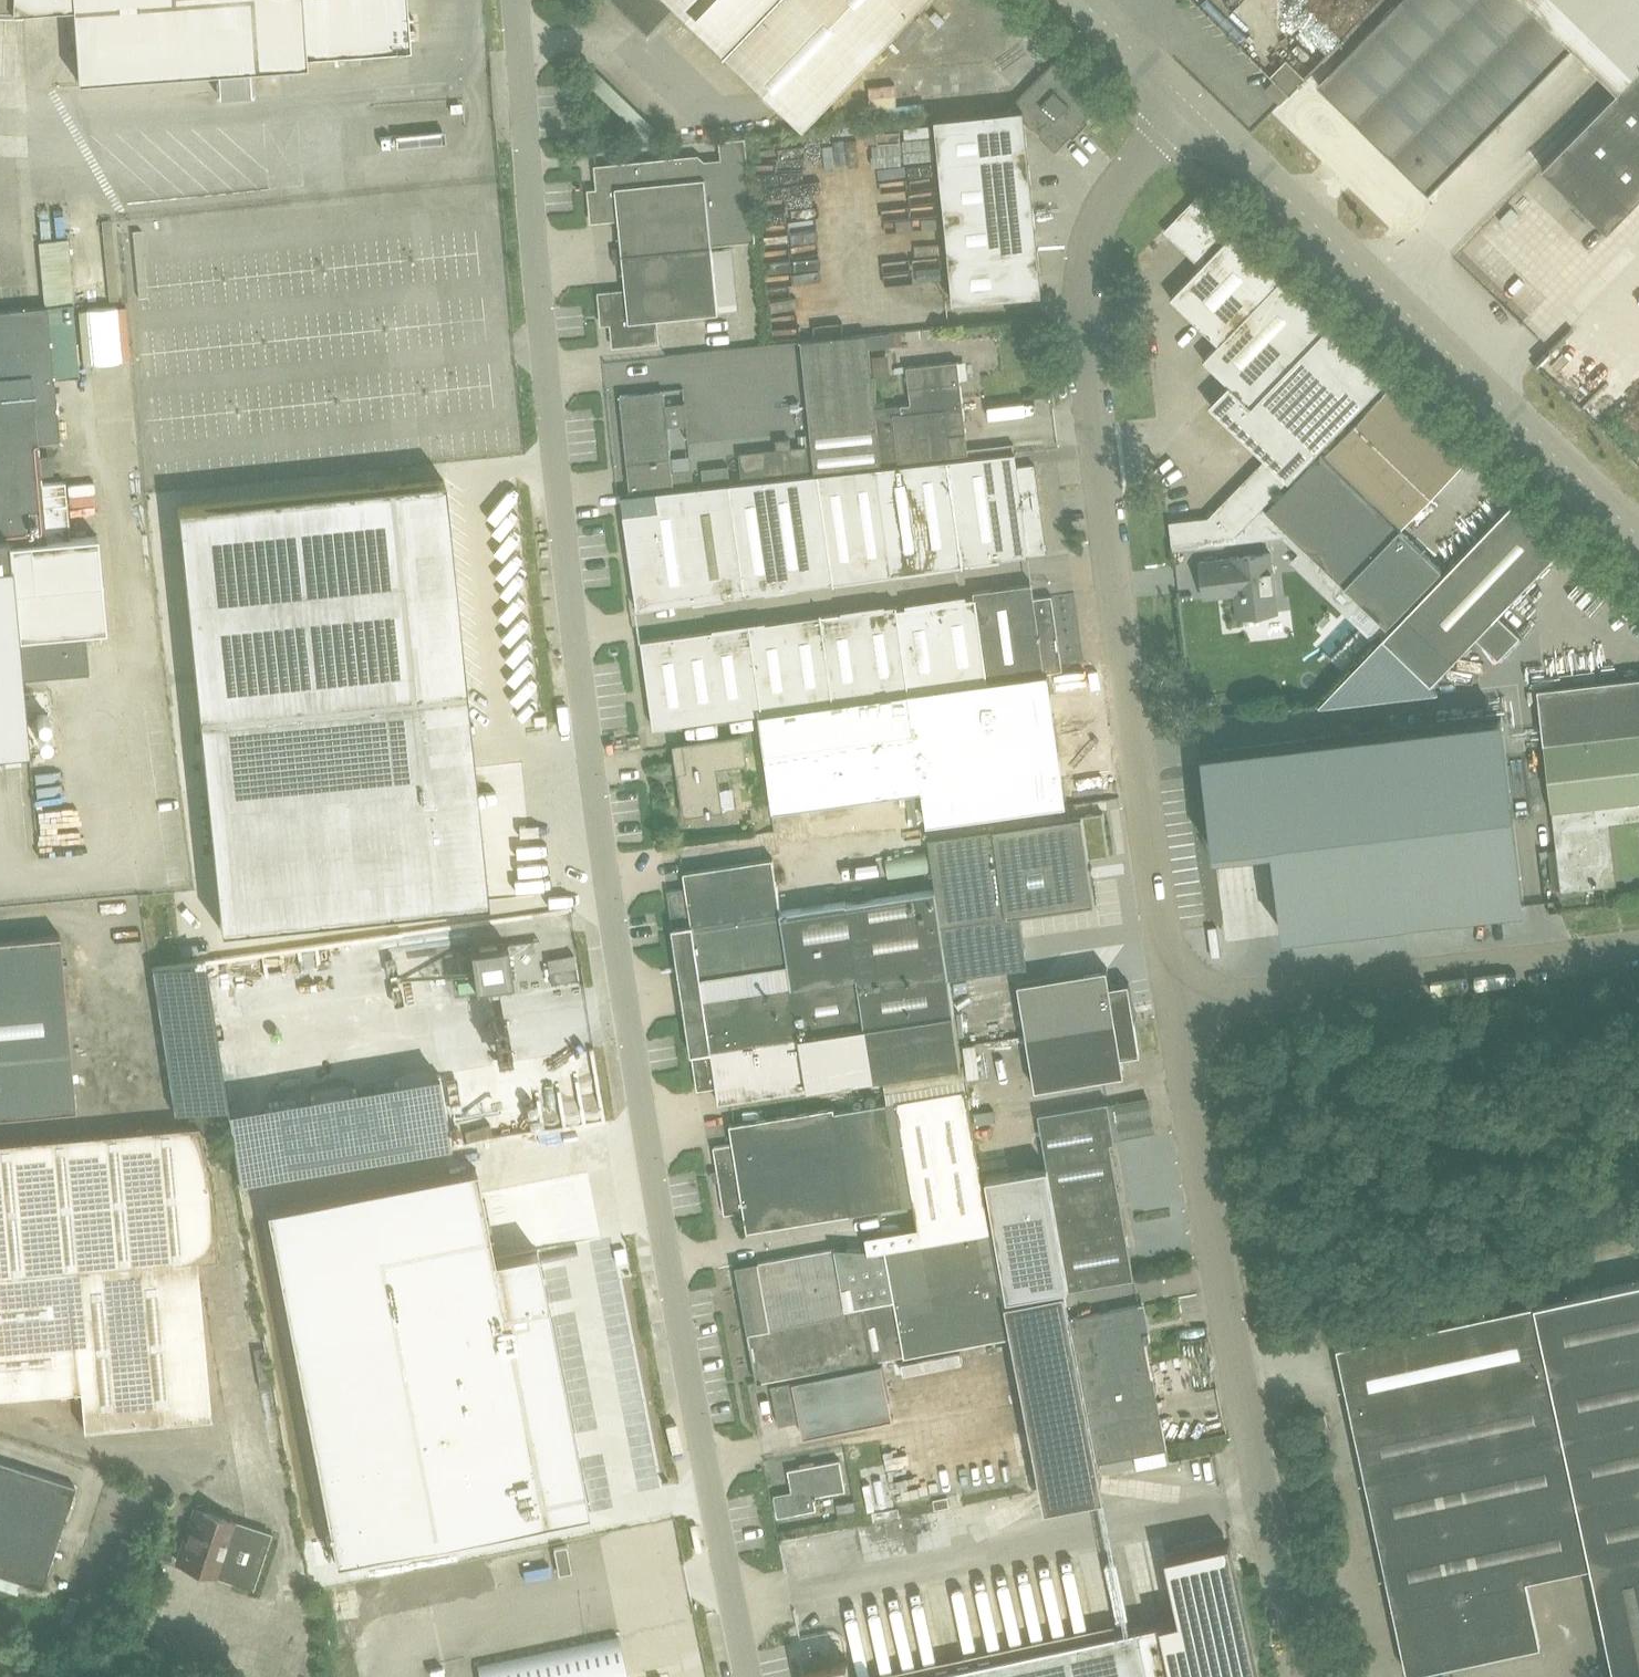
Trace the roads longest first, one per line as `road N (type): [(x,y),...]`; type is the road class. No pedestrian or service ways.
road 1 (unclassified): [(747,1676),(663,1256),(545,495),(514,0)]
road 2 (unclassified): [(1182,1024),(1134,719),(1100,262),(1135,178),(1188,103)]
road 3 (unclassified): [(1304,1676),(1182,1024)]
road 4 (unclassified): [(1638,539),(1188,103)]
road 5 (unclassified): [(1182,1024),(1481,978),(1638,936)]
road 6 (unclassified): [(1188,103),(1079,0)]

